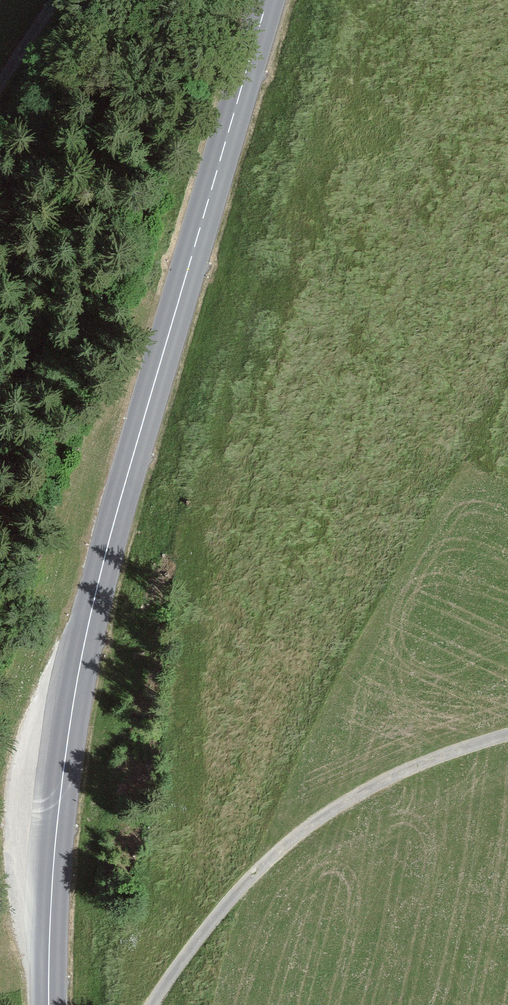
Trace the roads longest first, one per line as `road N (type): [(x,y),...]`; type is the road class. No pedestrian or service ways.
road 1 (secondary): [(51,1004),(52,888),(77,680),(272,0)]
road 2 (track): [(507,735),(386,780),(293,839),(211,921),(152,1004)]
road 3 (track): [(80,0),(49,65),(0,119)]

